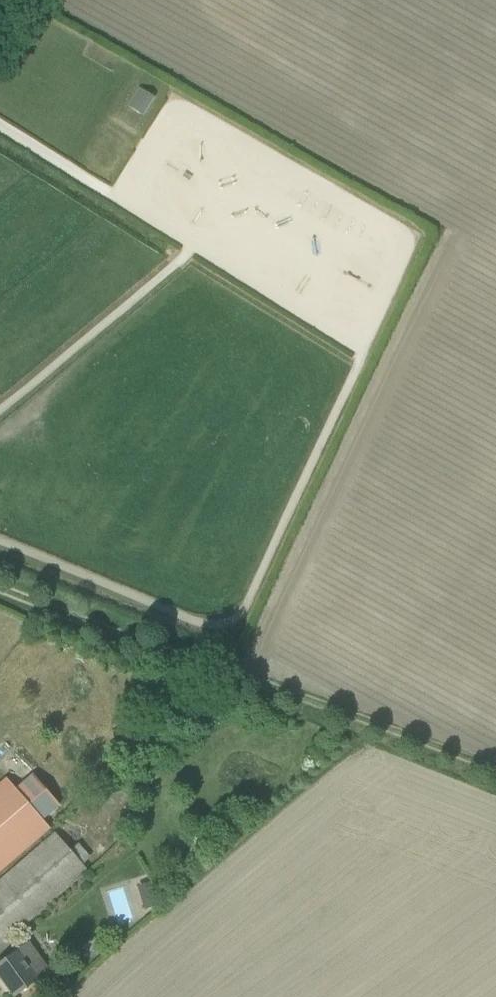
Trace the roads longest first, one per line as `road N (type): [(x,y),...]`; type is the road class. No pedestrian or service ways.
road 1 (track): [(495,773),(0,589)]

